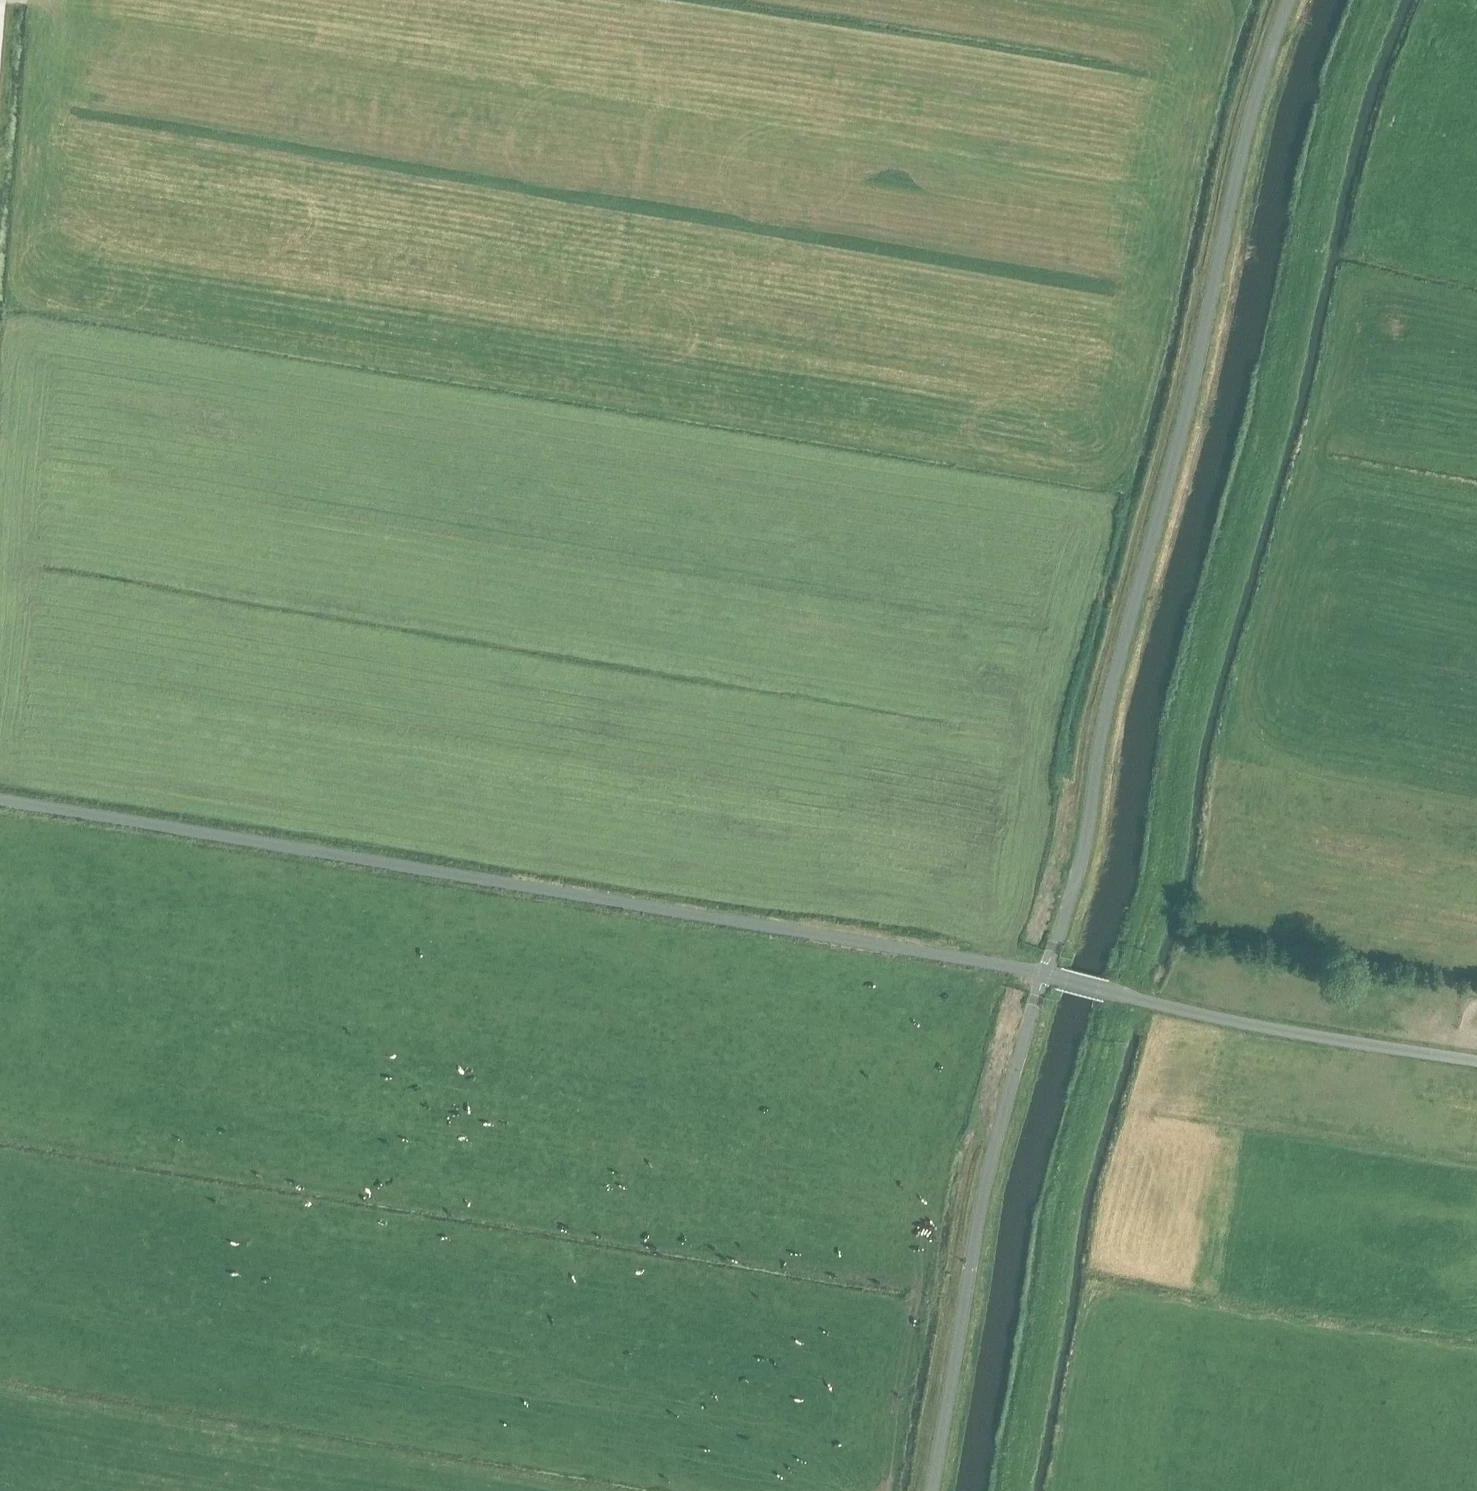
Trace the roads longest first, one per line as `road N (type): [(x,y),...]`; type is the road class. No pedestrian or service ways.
road 1 (unclassified): [(0,801),(1026,971),(1107,992)]

